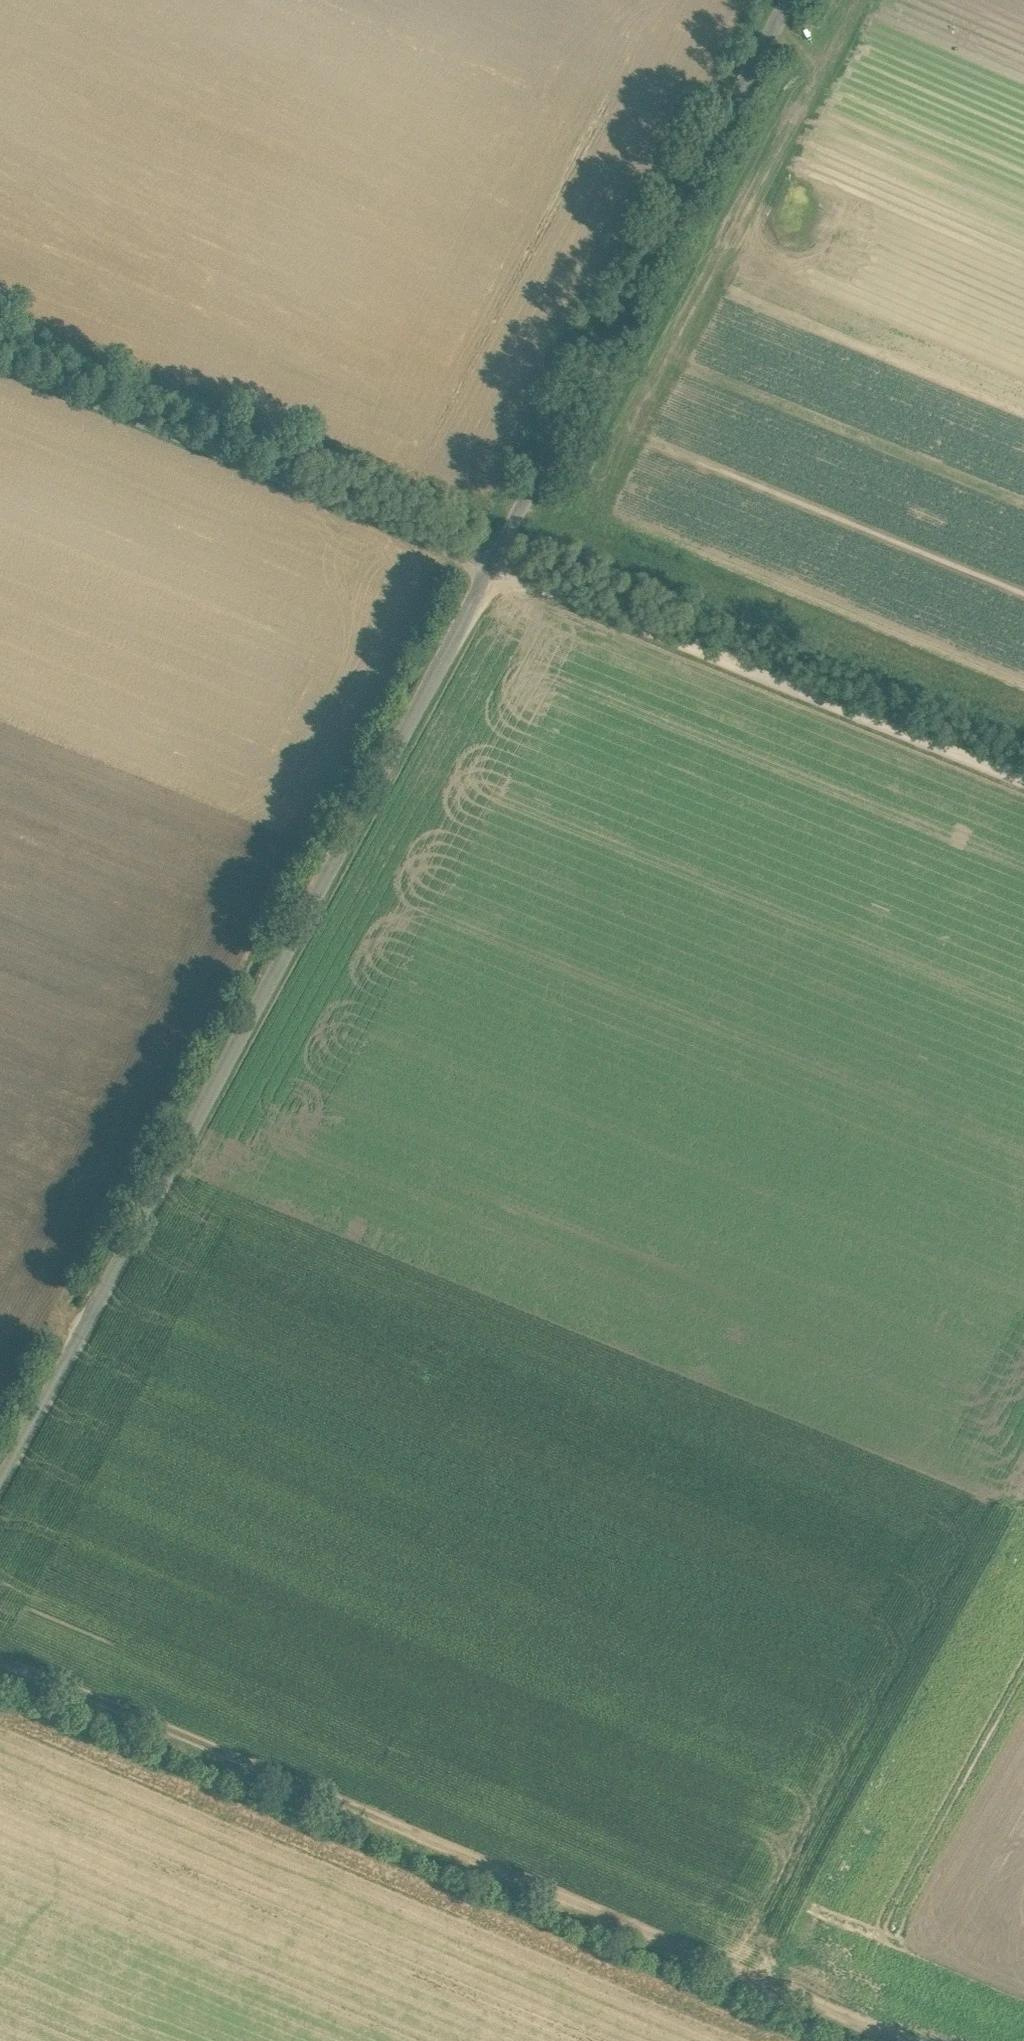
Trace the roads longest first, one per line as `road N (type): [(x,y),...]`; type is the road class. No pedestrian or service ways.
road 1 (unclassified): [(489,567),(0,1477)]
road 2 (track): [(906,2040),(0,1658)]
road 3 (unclassified): [(786,0),(489,567)]
road 4 (track): [(1023,784),(489,567)]
road 5 (unclassified): [(489,567),(0,367)]

